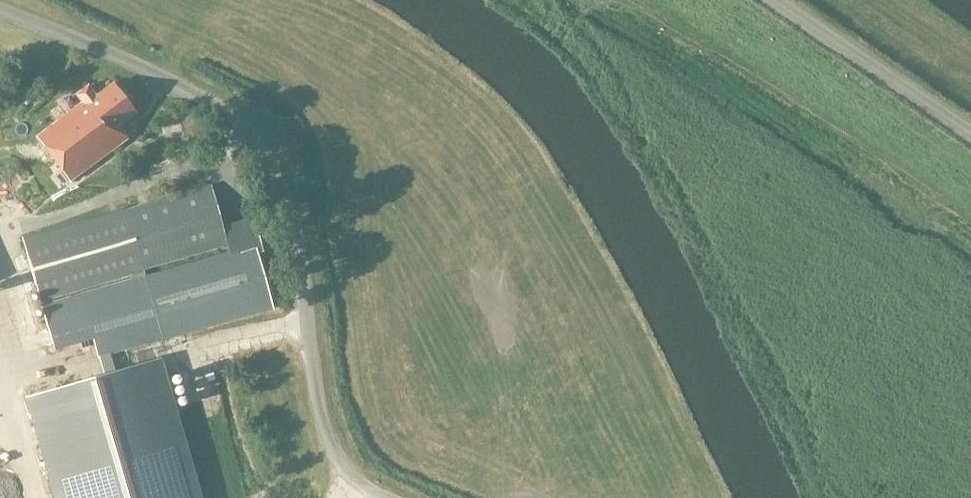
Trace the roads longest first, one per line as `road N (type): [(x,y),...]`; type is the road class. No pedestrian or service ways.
road 1 (unclassified): [(385,497),(343,466),(322,426),(290,215),(264,155),(218,111),(0,8)]
road 2 (tertiary): [(970,135),(774,0)]

